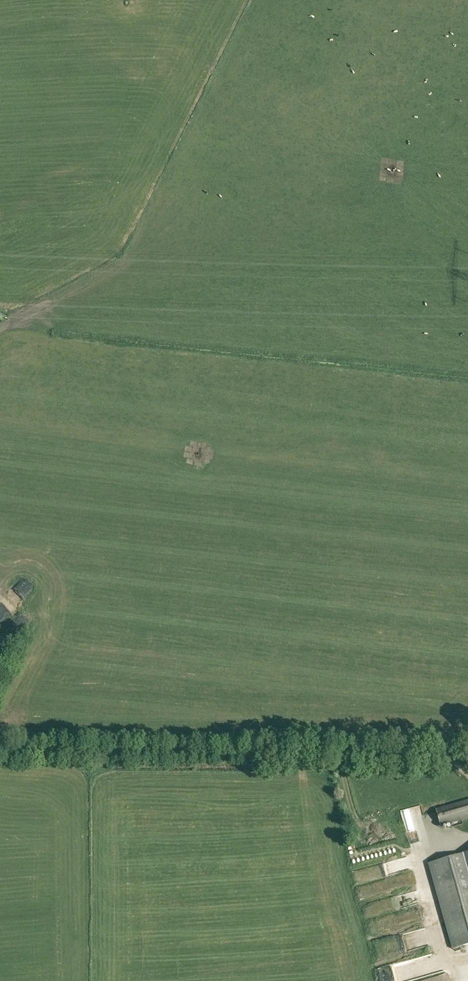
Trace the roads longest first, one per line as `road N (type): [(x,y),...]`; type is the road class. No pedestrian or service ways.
road 1 (unclassified): [(0,751),(437,757),(467,772)]

